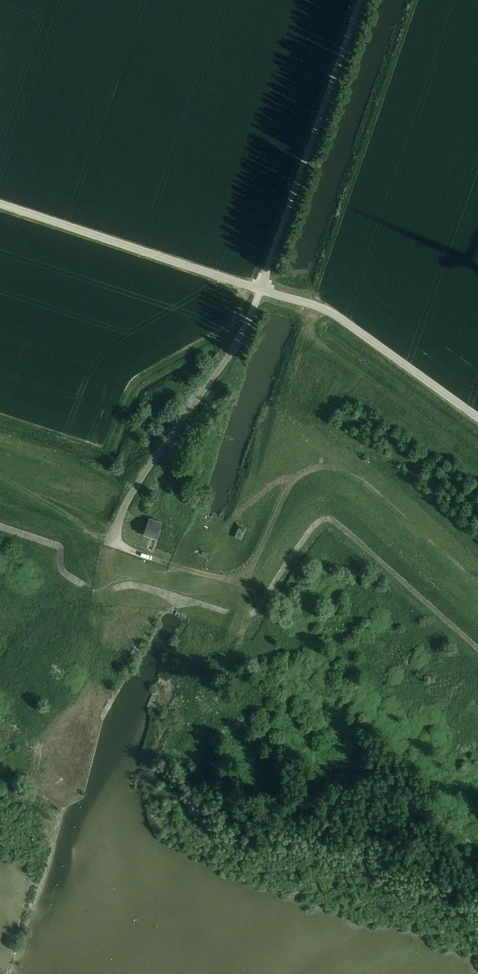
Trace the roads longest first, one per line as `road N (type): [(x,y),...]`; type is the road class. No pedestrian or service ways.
road 1 (unclassified): [(113,542),(137,485),(248,323),(360,0)]
road 2 (track): [(238,580),(243,615),(252,620),(320,529),(332,526),(477,657)]
road 3 (track): [(477,581),(362,478),(334,466),(292,480),(250,571)]
road 4 (track): [(0,419),(107,454),(134,386),(250,319)]
road 5 (track): [(477,623),(332,498),(302,508),(250,571)]
road 6 (track): [(250,571),(235,580),(192,570),(0,502)]
road 7 (track): [(0,437),(129,498)]

